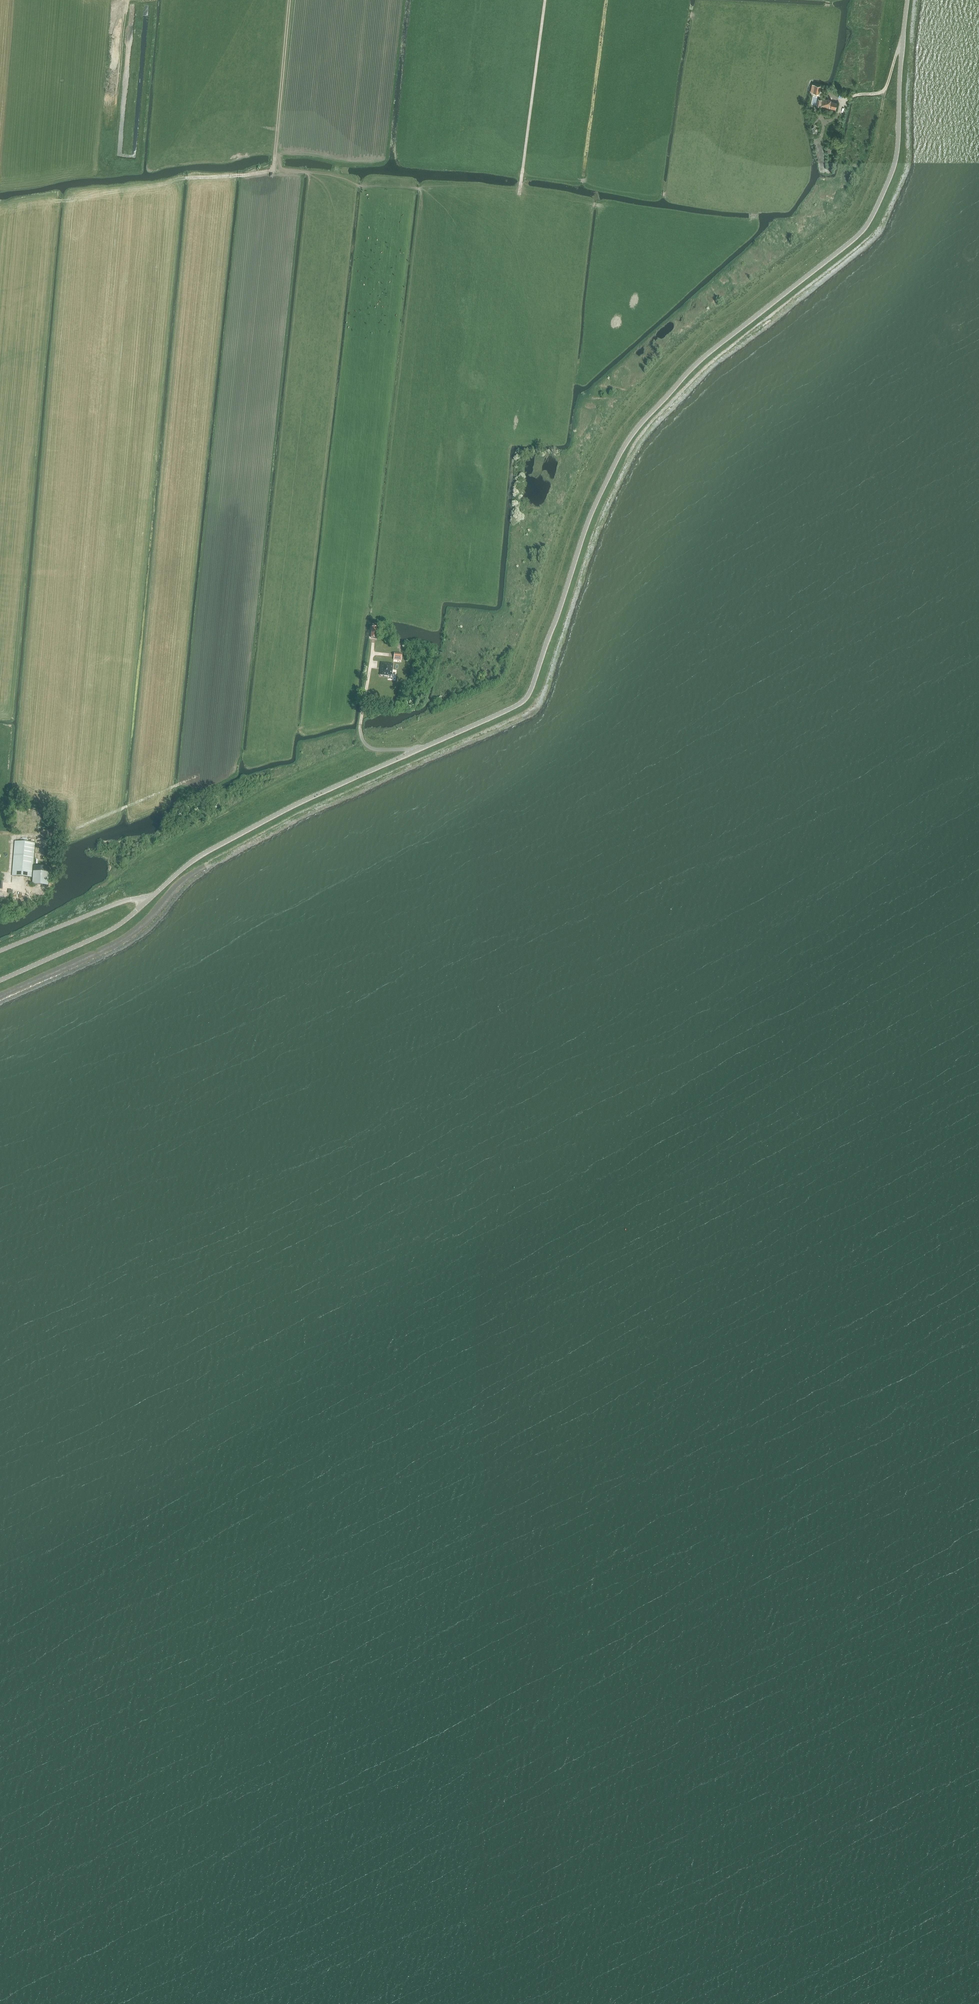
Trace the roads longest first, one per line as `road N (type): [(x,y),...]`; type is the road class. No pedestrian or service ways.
road 1 (tertiary): [(150,897),(197,858),(277,814),(527,697),(591,515),(632,434),(697,363),(872,218),(897,158),(908,0)]
road 2 (track): [(0,208),(273,170),(288,0)]
road 3 (track): [(520,193),(546,0)]
road 4 (tertiary): [(0,980),(111,929),(150,897)]
road 5 (tertiary): [(150,897),(0,951)]

